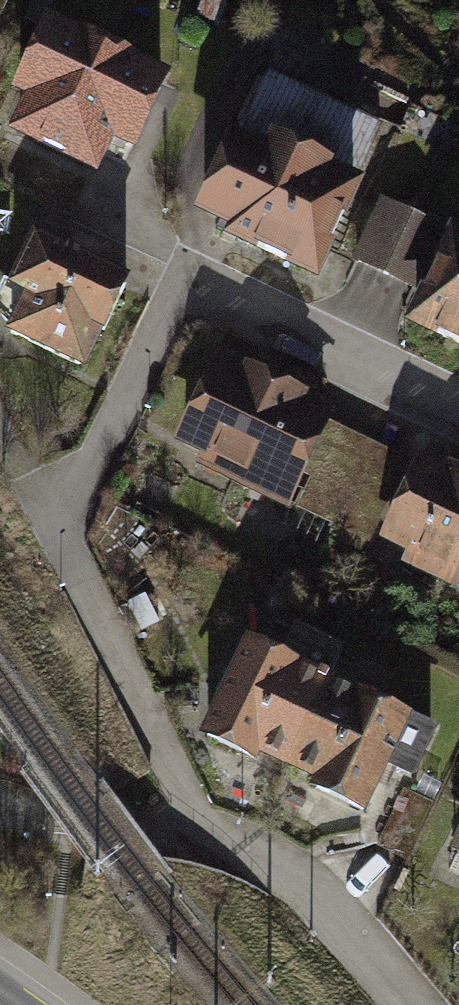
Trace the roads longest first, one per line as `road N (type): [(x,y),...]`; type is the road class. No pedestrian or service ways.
road 1 (residential): [(458,402),(192,277),(60,531),(197,823)]
road 2 (residential): [(401,1004),(310,894),(197,823)]

